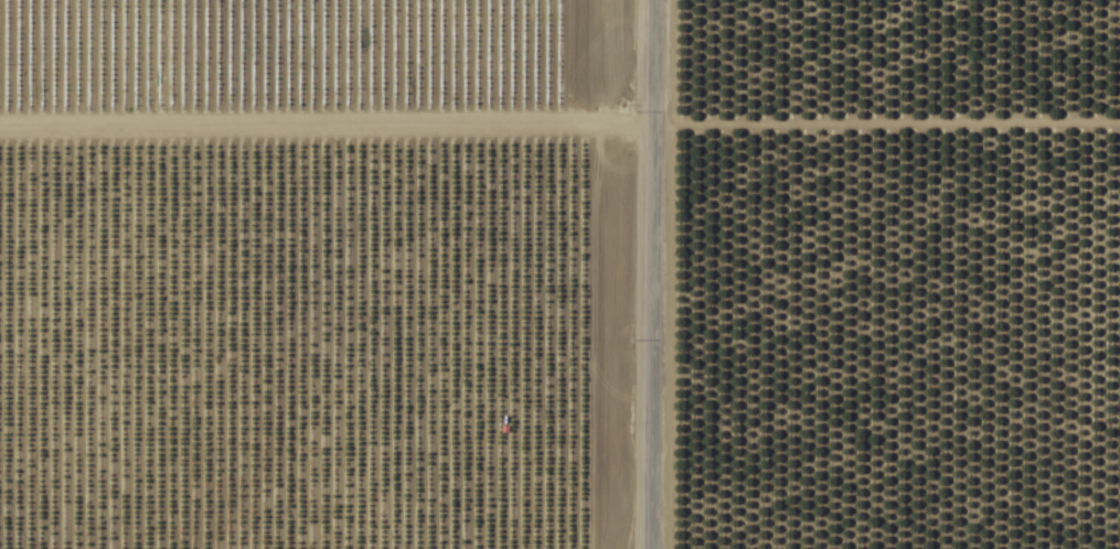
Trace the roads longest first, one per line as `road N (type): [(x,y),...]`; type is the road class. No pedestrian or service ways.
road 1 (residential): [(645,548),(652,0)]

